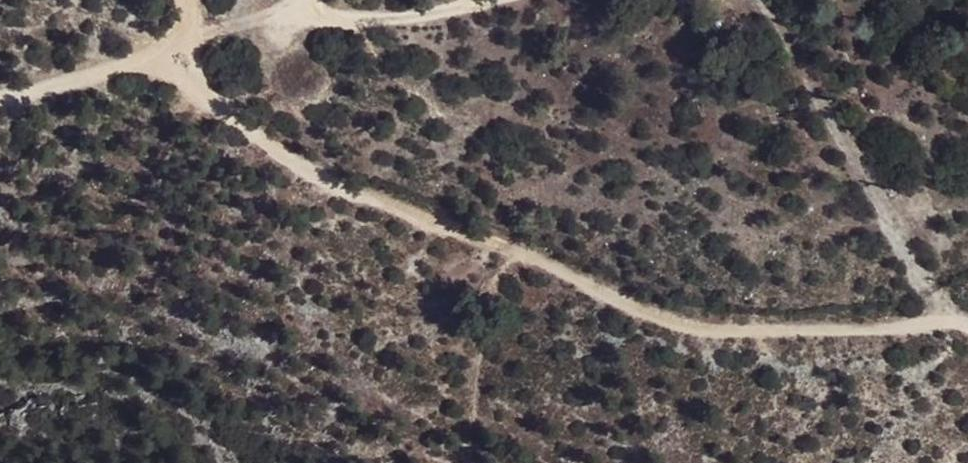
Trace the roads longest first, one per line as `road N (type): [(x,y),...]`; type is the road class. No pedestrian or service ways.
road 1 (track): [(188,43),(201,81),(281,154),(626,304),(703,327),(953,320)]
road 2 (track): [(761,0),(953,320)]
road 3 (track): [(0,98),(188,43)]
road 4 (track): [(311,0),(315,13),(333,22),(478,0)]

